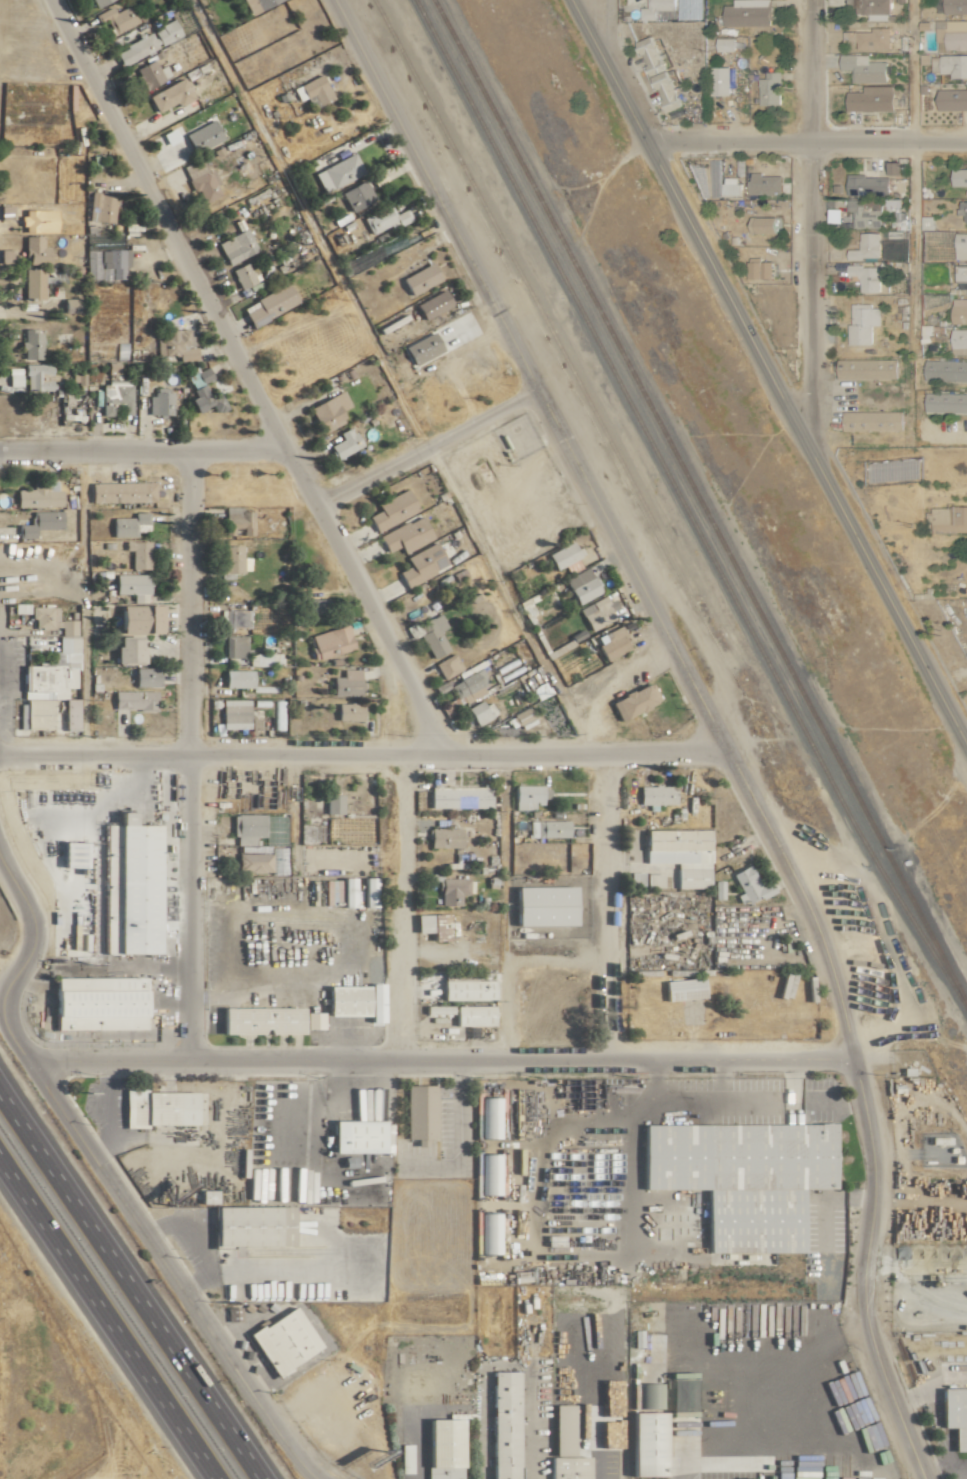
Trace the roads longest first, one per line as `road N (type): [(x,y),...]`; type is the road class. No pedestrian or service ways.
road 1 (residential): [(334,0),(824,947),(869,1135),(864,1321),(923,1478)]
road 2 (residential): [(435,753),(422,709),(318,504),(51,0)]
road 3 (tertiary): [(573,0),(966,746)]
road 4 (residential): [(853,1058),(30,1061)]
road 5 (residential): [(727,752),(0,754)]
road 6 (residential): [(188,1060),(189,451)]
road 7 (secondary): [(316,1478),(265,1416),(30,1061),(12,1033),(6,1001)]
road 8 (motorway): [(263,1478),(0,1090)]
road 9 (residential): [(809,454),(809,0)]
road 10 (motorway): [(0,1170),(209,1478)]
road 11 (residential): [(966,141),(647,148)]
road 12 (residential): [(603,752),(607,1059)]
road 13 (residential): [(404,753),(399,1059)]
road 14 (residential): [(0,451),(251,450),(282,441)]
road 15 (residential): [(318,504),(538,390)]
road 16 (tertiary): [(0,857),(34,933),(6,1001)]

